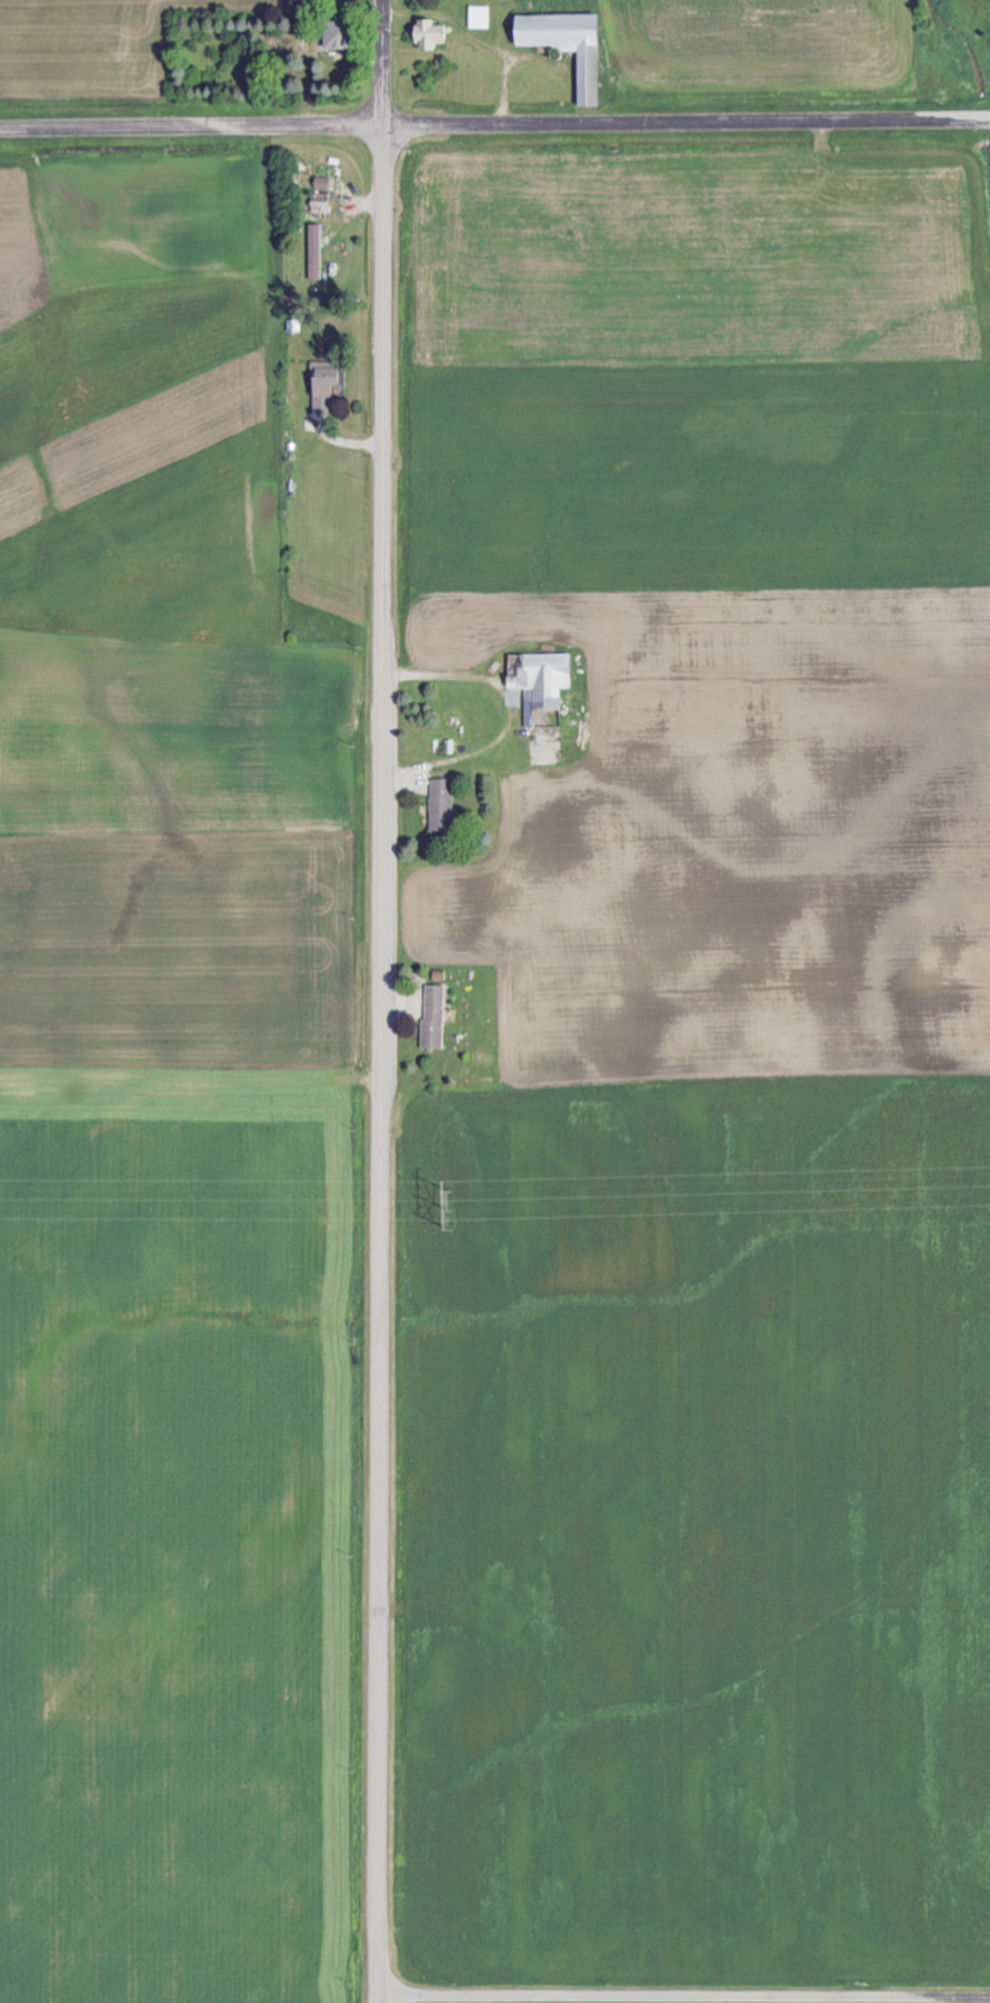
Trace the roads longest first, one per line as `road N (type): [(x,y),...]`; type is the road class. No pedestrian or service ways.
road 1 (residential): [(380,2002),(384,0)]
road 2 (tertiary): [(989,120),(0,129)]

